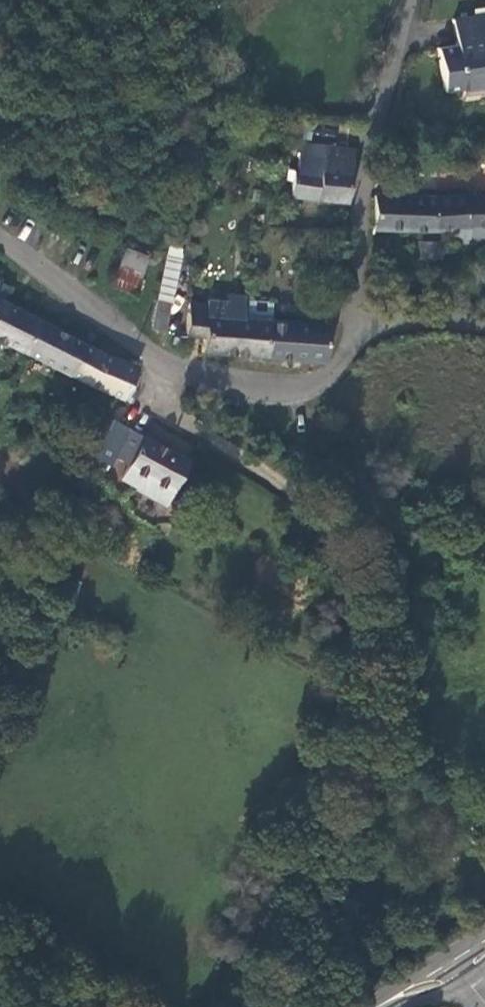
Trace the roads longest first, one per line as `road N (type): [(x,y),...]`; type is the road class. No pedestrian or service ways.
road 1 (residential): [(0,240),(168,366),(245,387),(300,391),(318,383),(354,343)]
road 2 (residential): [(409,0),(371,140),(354,343)]
road 3 (residential): [(354,343),(412,320),(484,317)]

